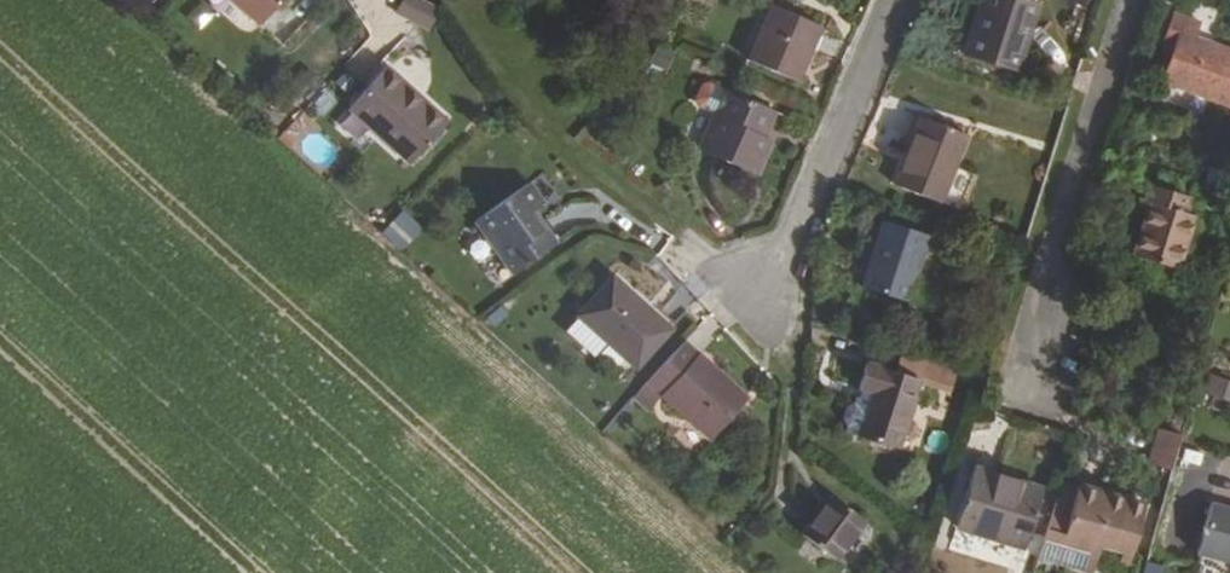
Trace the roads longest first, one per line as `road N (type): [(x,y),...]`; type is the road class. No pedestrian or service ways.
road 1 (residential): [(1018,365),(1133,0)]
road 2 (residential): [(764,294),(893,0)]

